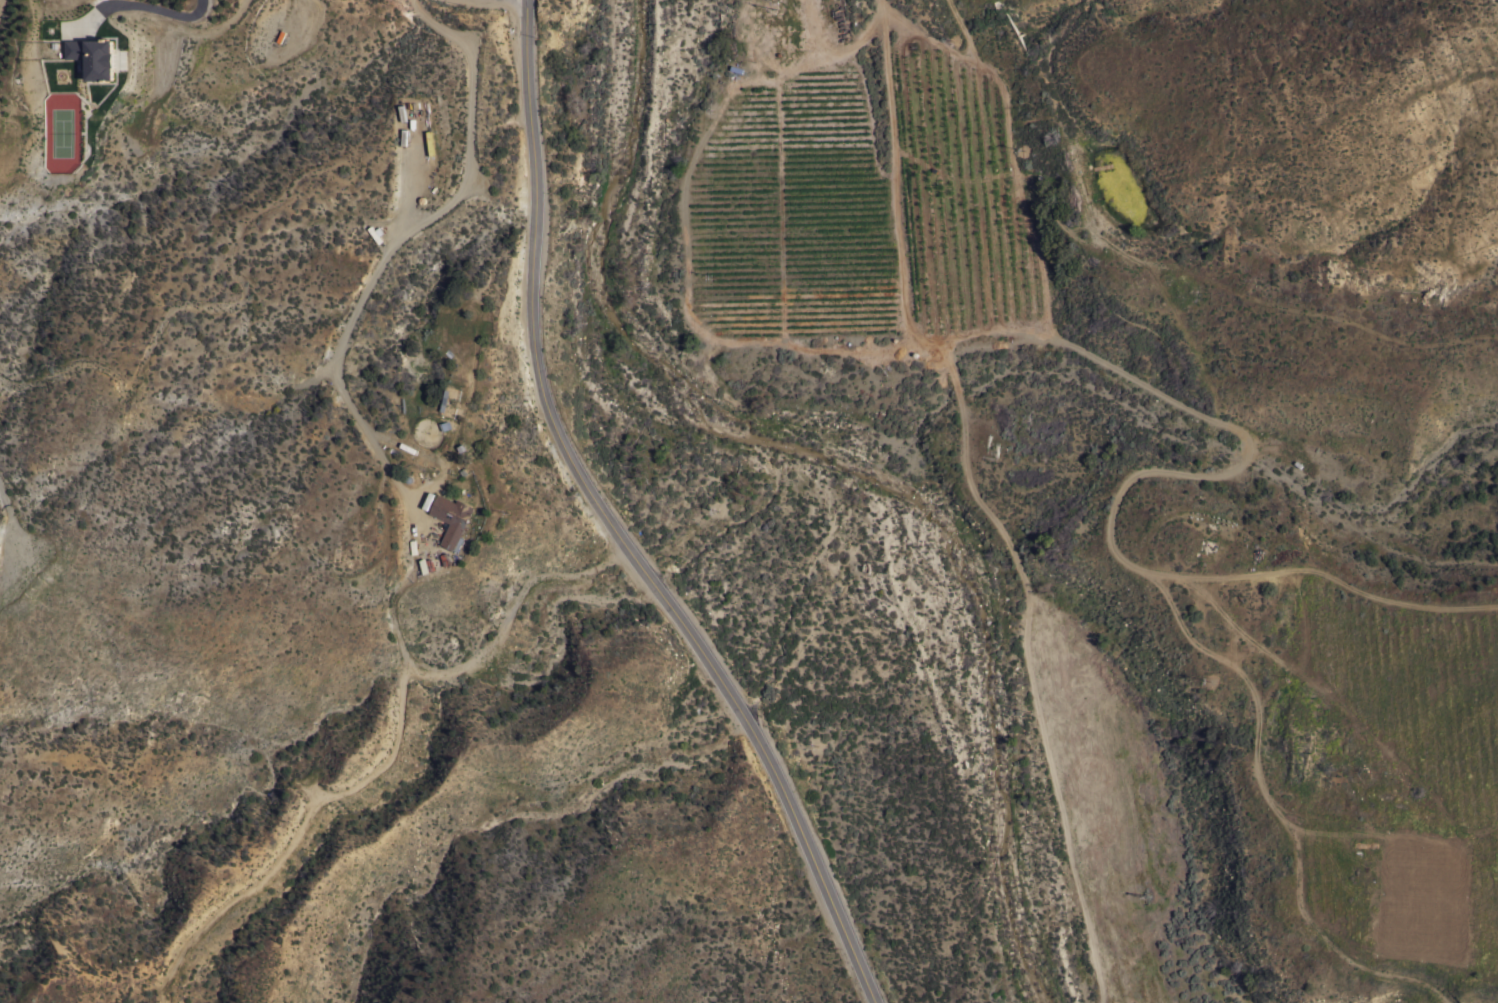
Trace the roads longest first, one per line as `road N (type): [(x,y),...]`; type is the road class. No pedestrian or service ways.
road 1 (secondary): [(881,1002),(745,707),(610,504),(545,382),(528,299),(531,0)]

